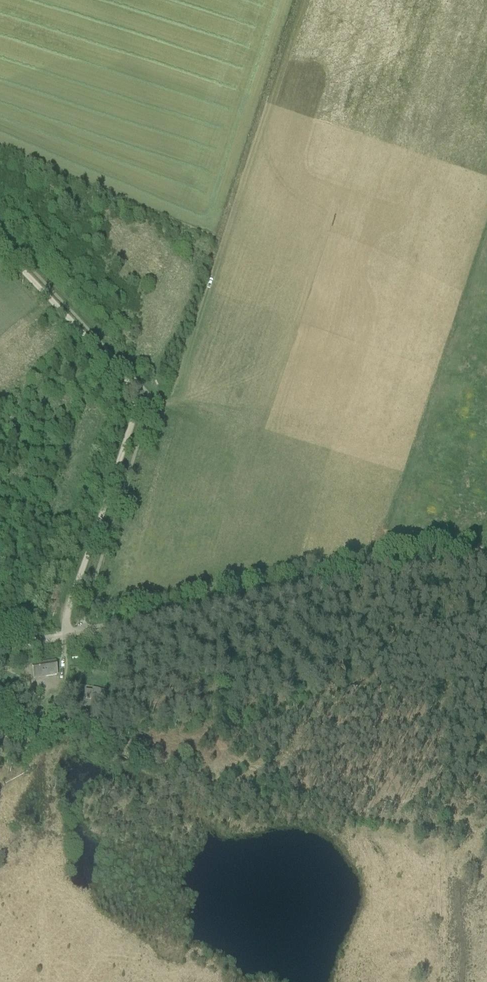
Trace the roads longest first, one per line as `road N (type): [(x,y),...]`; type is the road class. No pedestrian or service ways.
road 1 (track): [(67,640),(87,553),(143,399),(0,246)]
road 2 (track): [(486,557),(81,637)]

